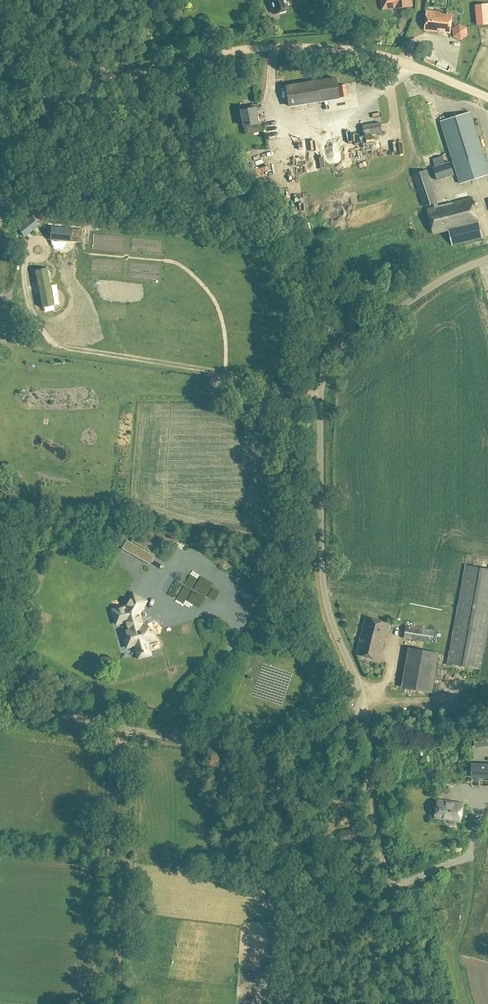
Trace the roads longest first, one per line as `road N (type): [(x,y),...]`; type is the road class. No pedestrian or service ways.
road 1 (unclassified): [(0,698),(249,751),(306,738),(354,715),(362,692),(323,588),(324,369),(437,281),(487,259)]
road 2 (track): [(0,109),(218,53),(288,47),(405,62),(487,97)]
road 3 (track): [(435,1003),(375,814),(371,726),(360,708)]
road 4 (track): [(117,1003),(122,727)]

